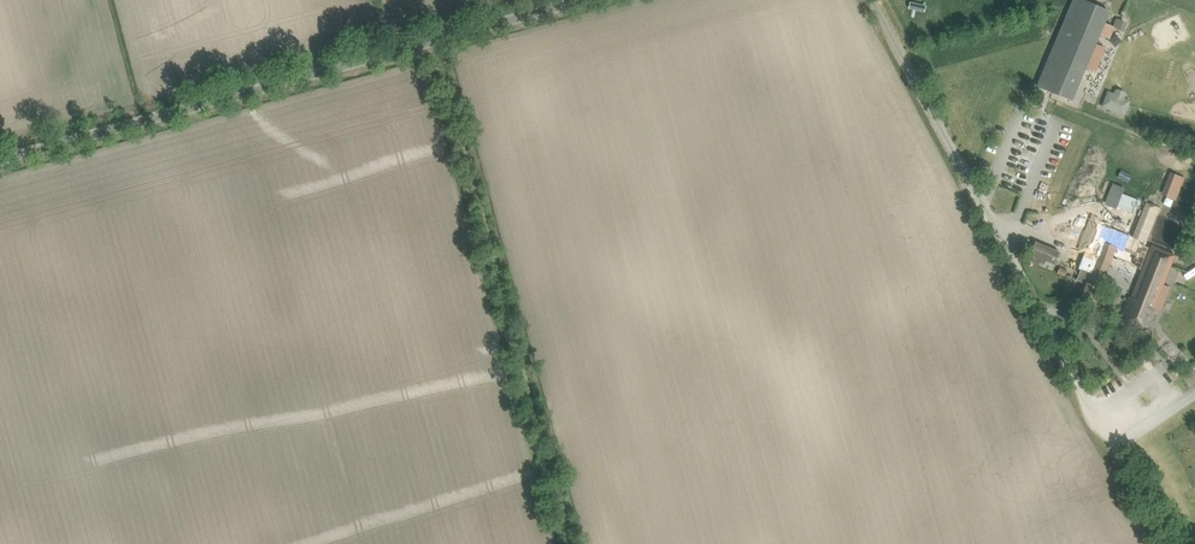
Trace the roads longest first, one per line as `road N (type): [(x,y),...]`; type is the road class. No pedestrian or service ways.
road 1 (unclassified): [(0,160),(578,0)]
road 2 (track): [(428,41),(565,543)]
road 3 (unclassified): [(1116,444),(870,0)]

